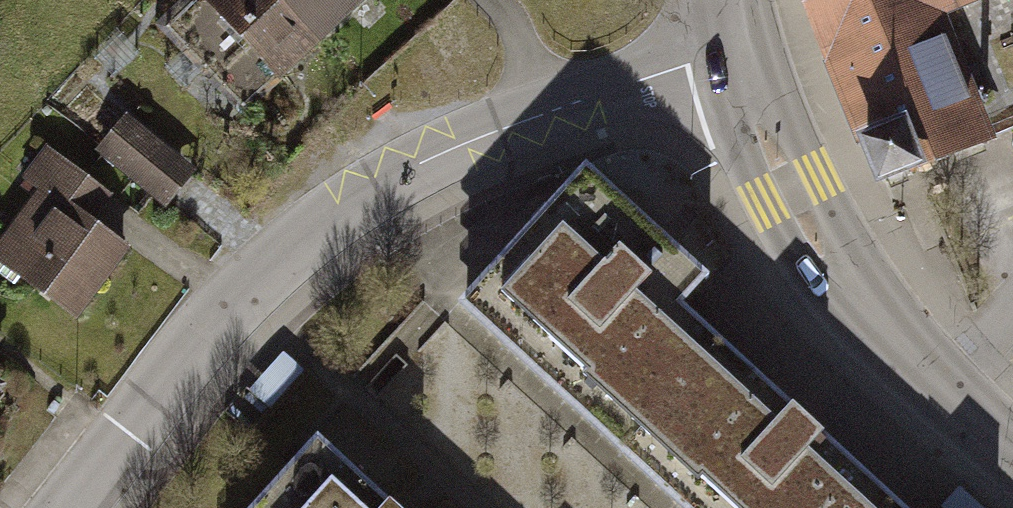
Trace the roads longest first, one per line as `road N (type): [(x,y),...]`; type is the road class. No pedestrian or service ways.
road 1 (unclassified): [(64,507),(233,305),(316,229),(398,176),(482,137),(731,50)]
road 2 (tertiary): [(1012,450),(886,332),(790,191),(731,50)]

